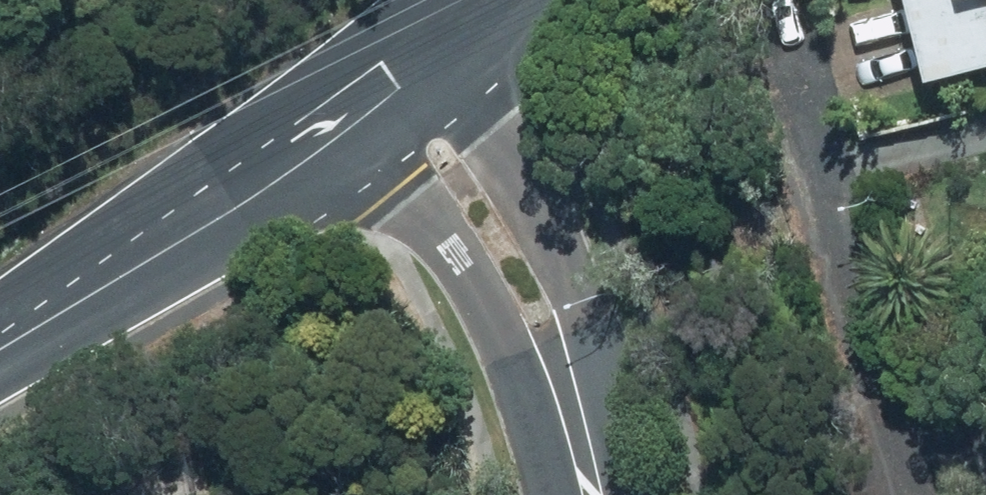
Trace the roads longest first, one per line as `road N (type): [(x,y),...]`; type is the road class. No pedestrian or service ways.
road 1 (residential): [(934,494),(849,161),(789,6)]
road 2 (tertiary): [(436,49),(528,181),(590,303),(613,494)]
road 3 (tertiary): [(561,494),(508,343),(403,195),(328,142)]
road 4 (secondary): [(328,142),(0,328)]
road 5 (secondary): [(436,49),(328,142)]

